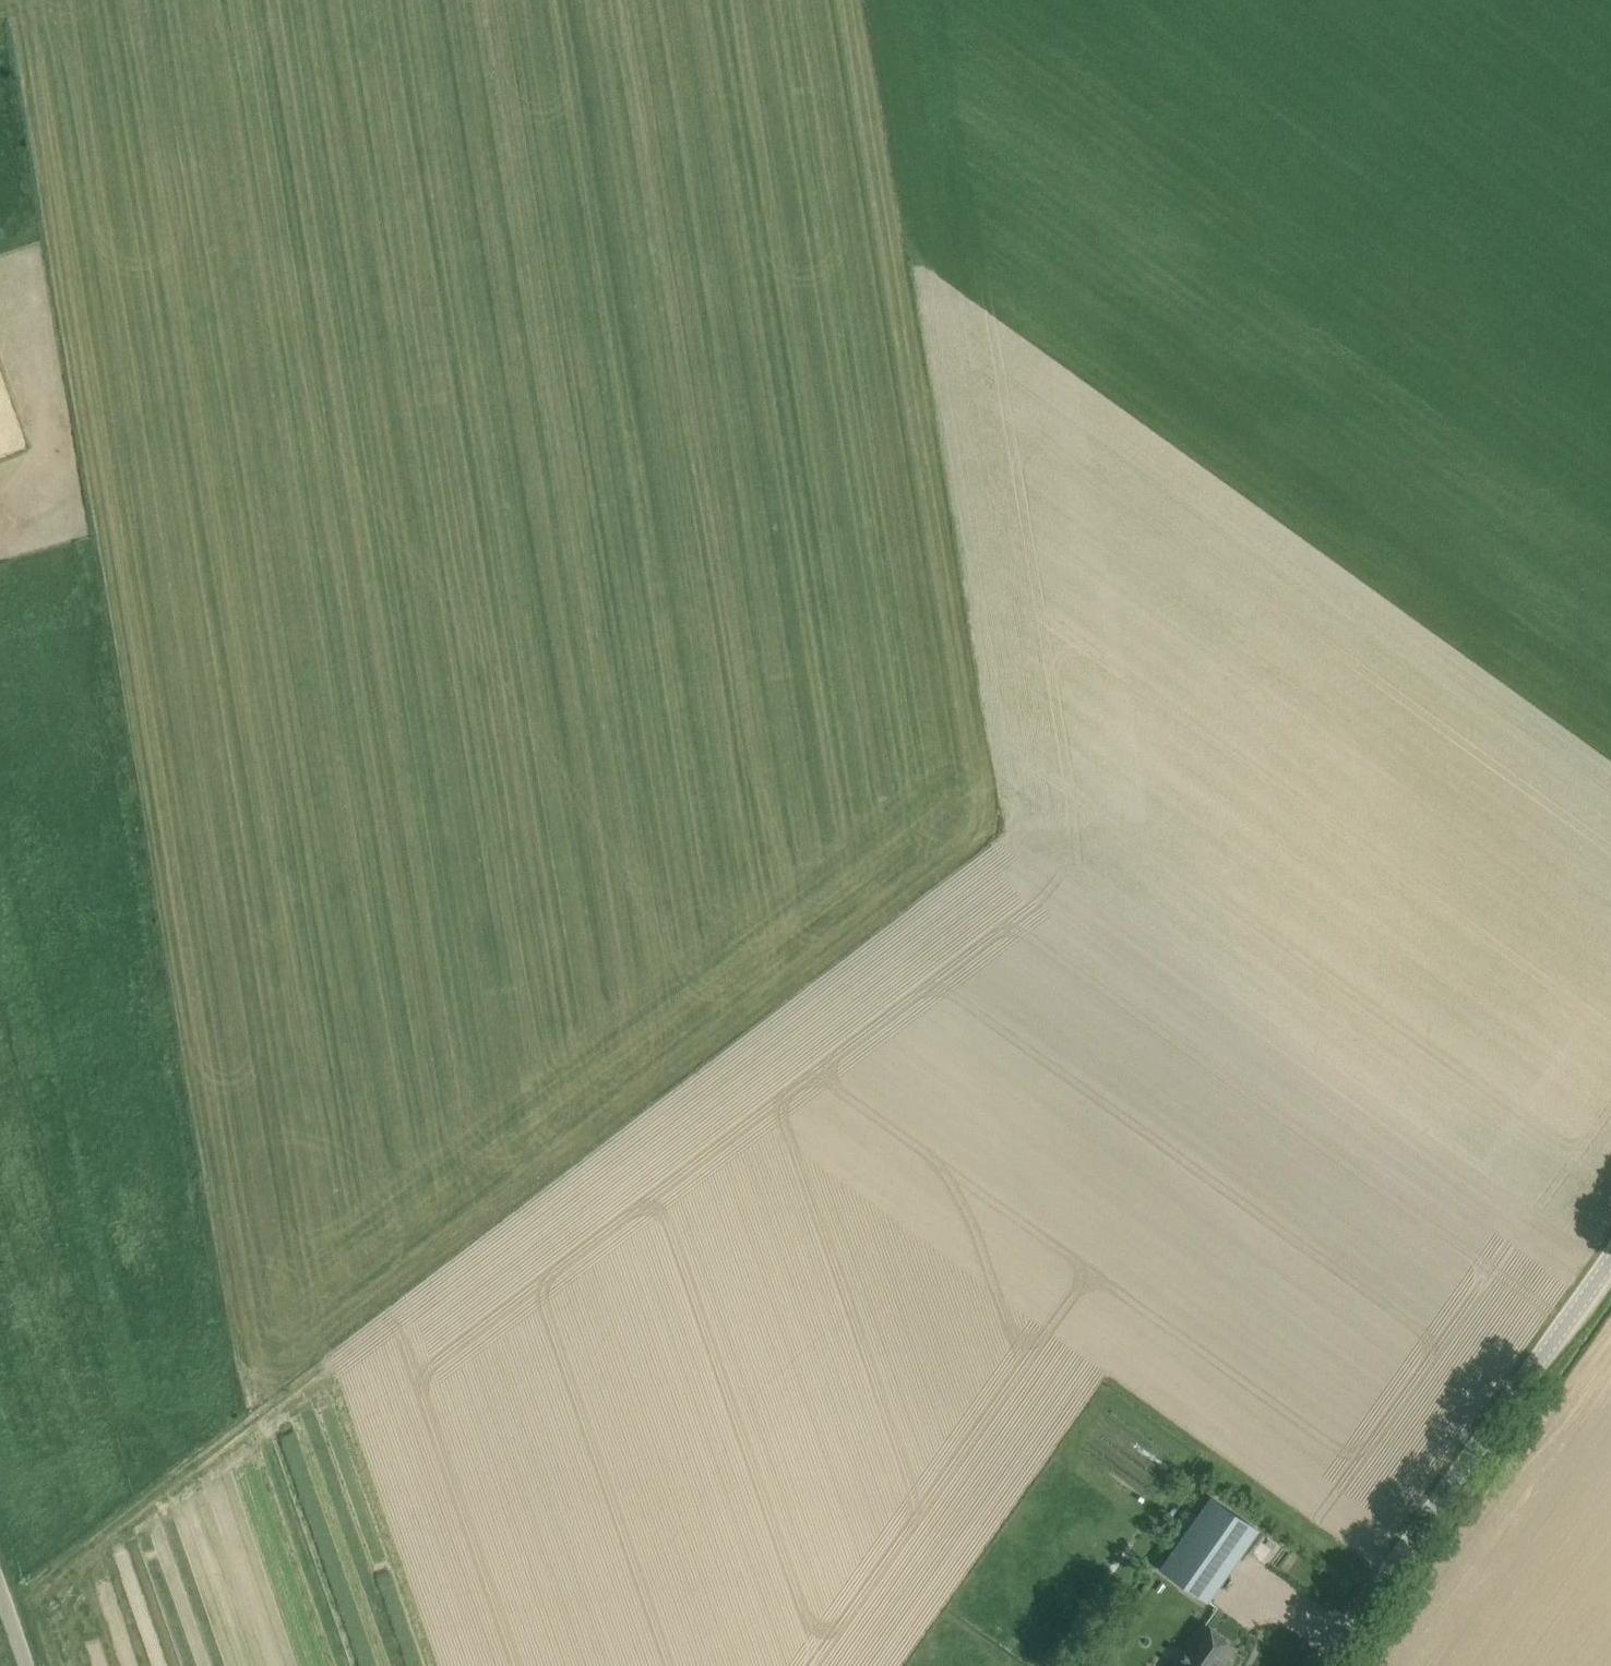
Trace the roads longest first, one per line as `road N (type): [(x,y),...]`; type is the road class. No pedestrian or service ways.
road 1 (unclassified): [(1325,1665),(1610,1271)]

